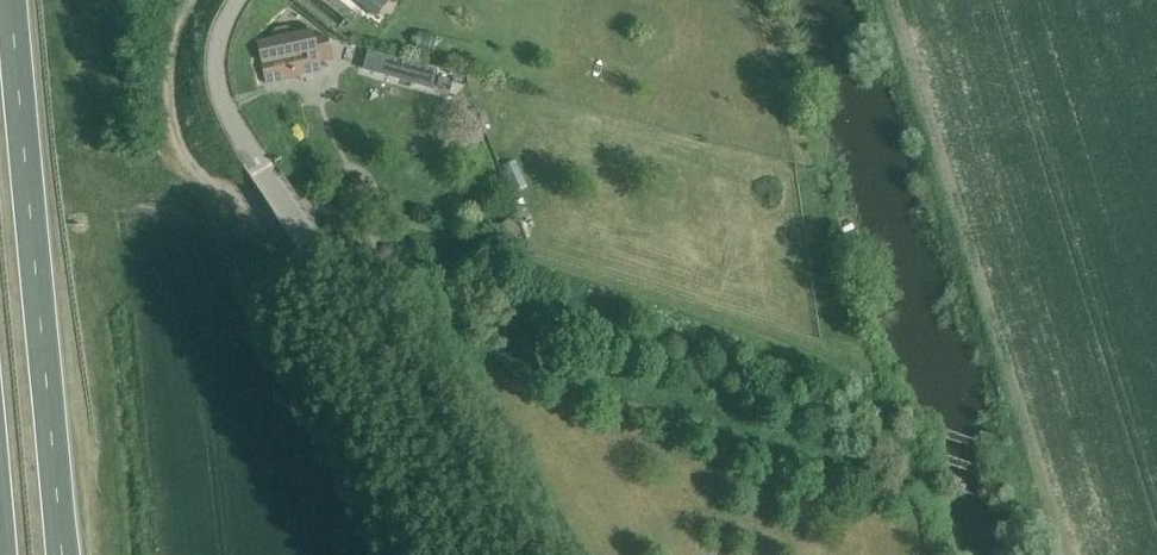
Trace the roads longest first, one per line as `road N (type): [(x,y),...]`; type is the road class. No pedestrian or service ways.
road 1 (trunk): [(61,554),(10,0)]
road 2 (unclassified): [(490,554),(255,160)]
road 3 (residential): [(255,160),(220,95),(217,67),(220,40),(241,0)]

